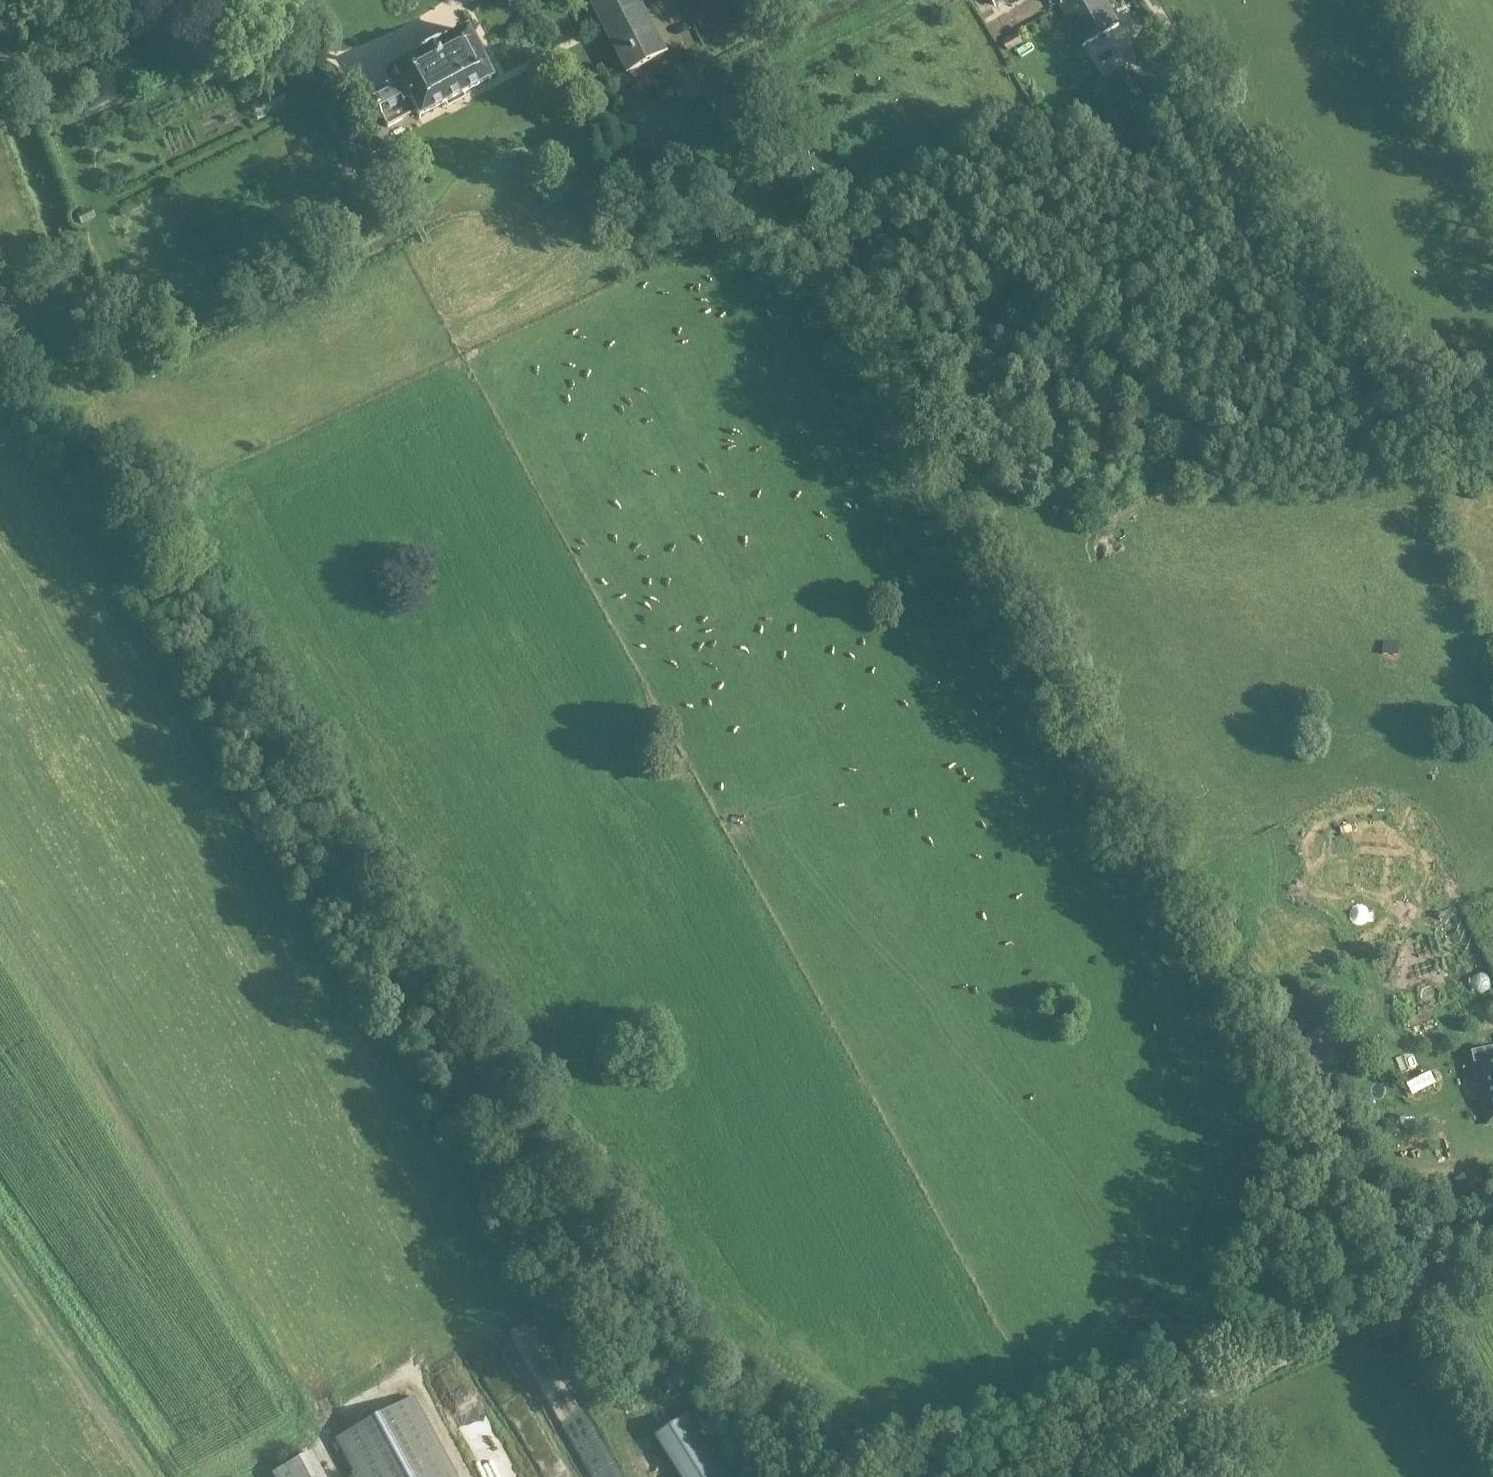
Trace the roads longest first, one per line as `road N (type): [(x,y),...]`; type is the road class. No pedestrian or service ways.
road 1 (track): [(803,224),(836,223),(967,167),(1042,221),(1170,340),(1245,393),(1315,412),(1411,402)]
road 2 (track): [(1492,1263),(1029,1476)]
road 3 (track): [(1151,0),(1411,402)]
road 4 (track): [(700,98),(735,152),(803,224)]
road 5 (track): [(1170,1354),(1235,1476)]

